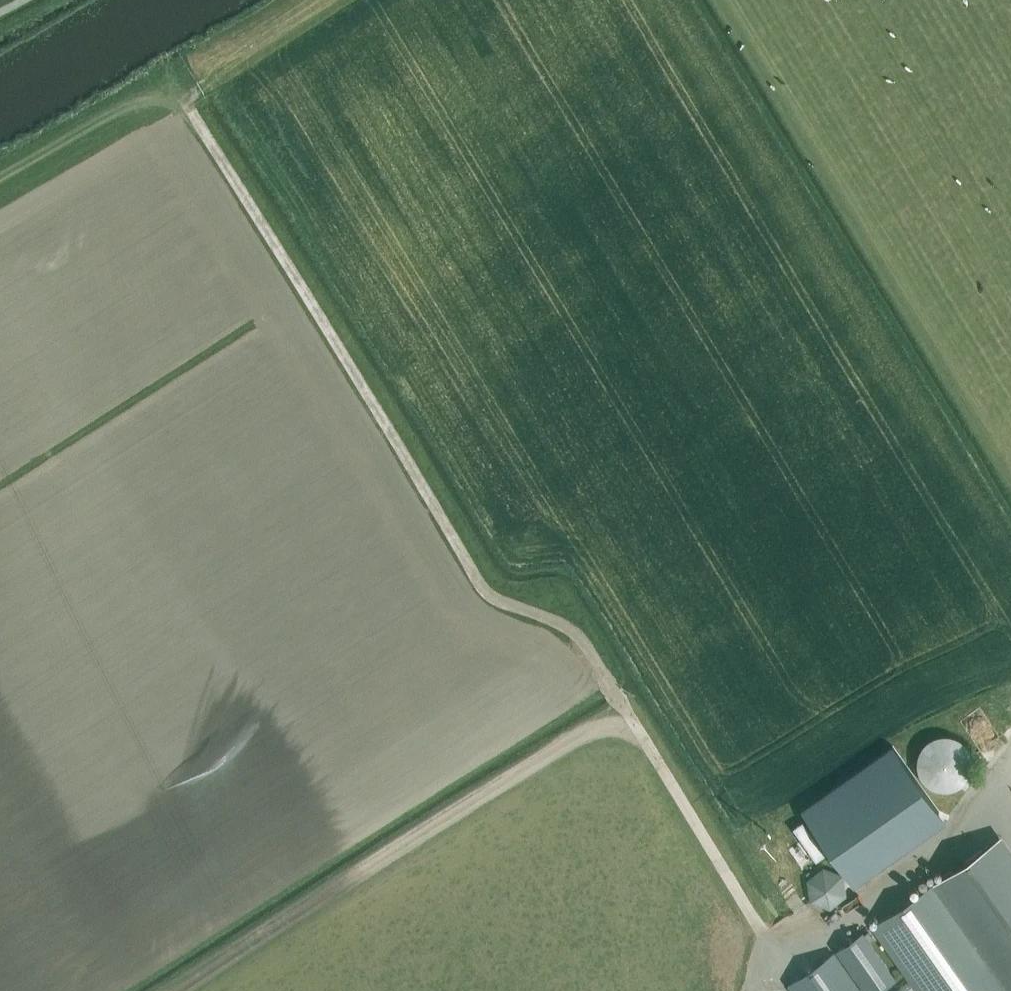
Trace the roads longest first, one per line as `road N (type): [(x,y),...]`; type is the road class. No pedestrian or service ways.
road 1 (track): [(783,958),(591,650),(483,586),(193,115)]

